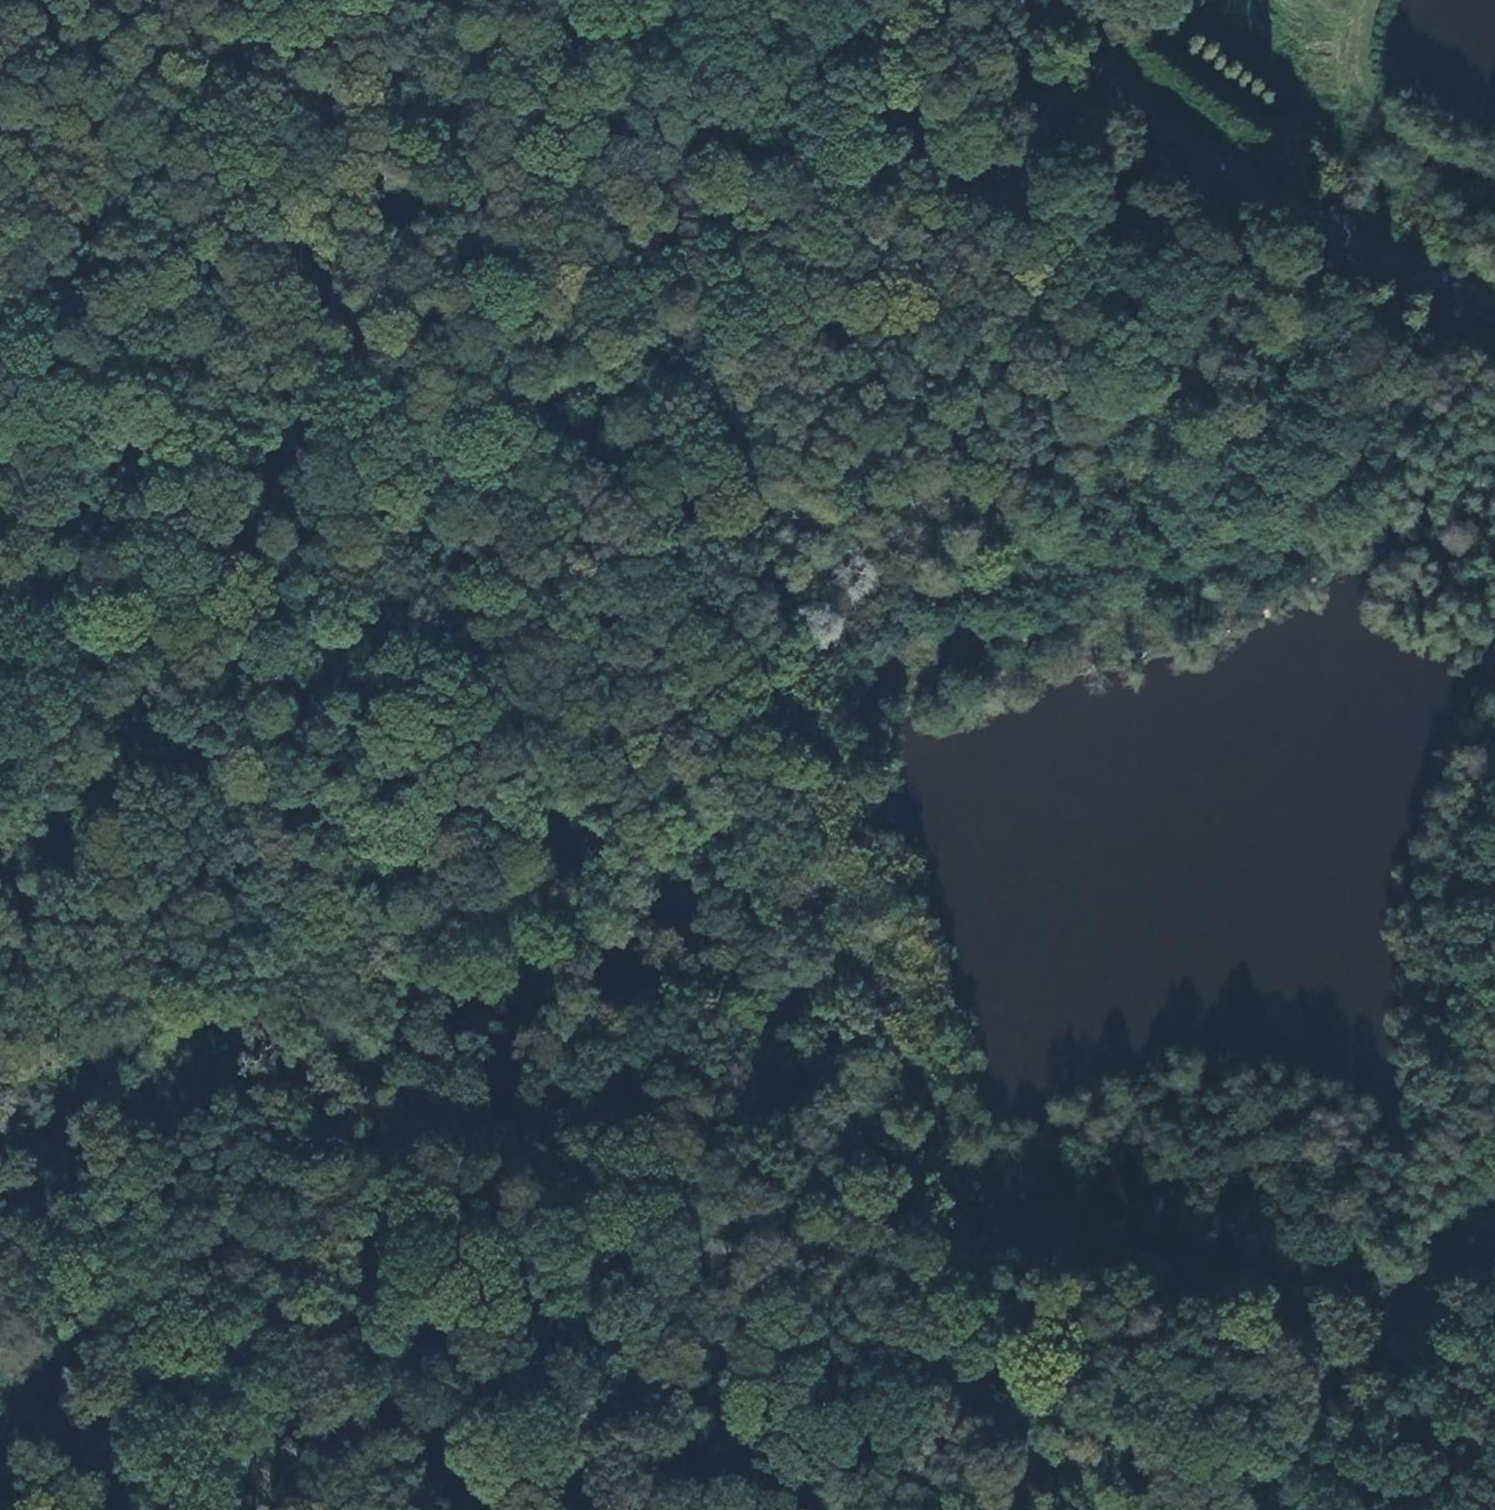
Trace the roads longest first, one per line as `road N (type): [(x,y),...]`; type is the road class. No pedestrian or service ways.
road 1 (tertiary): [(1031,0),(1239,176),(1336,232),(1494,303)]
road 2 (track): [(1378,1354),(1251,1509)]
road 3 (track): [(1459,1263),(1378,1354)]

